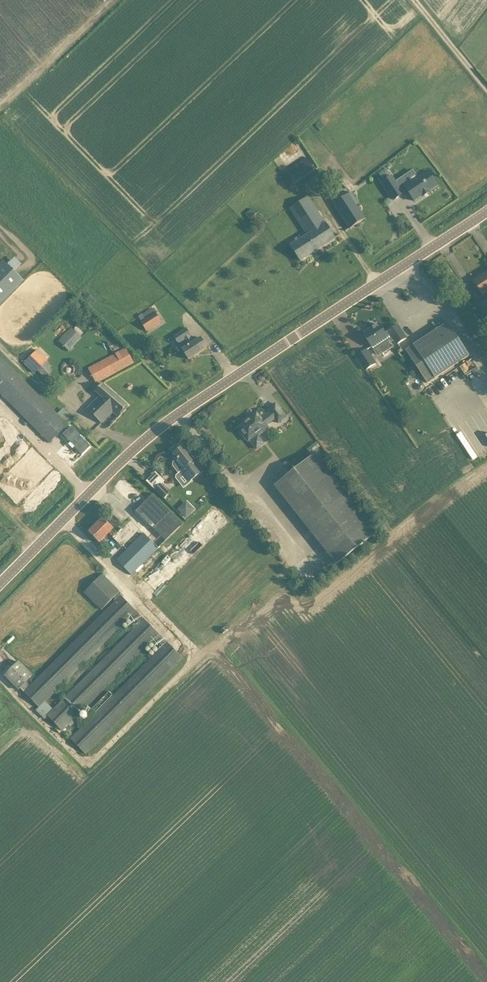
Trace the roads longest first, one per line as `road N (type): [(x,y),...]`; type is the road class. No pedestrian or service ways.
road 1 (unclassified): [(0,585),(162,426),(486,212)]

